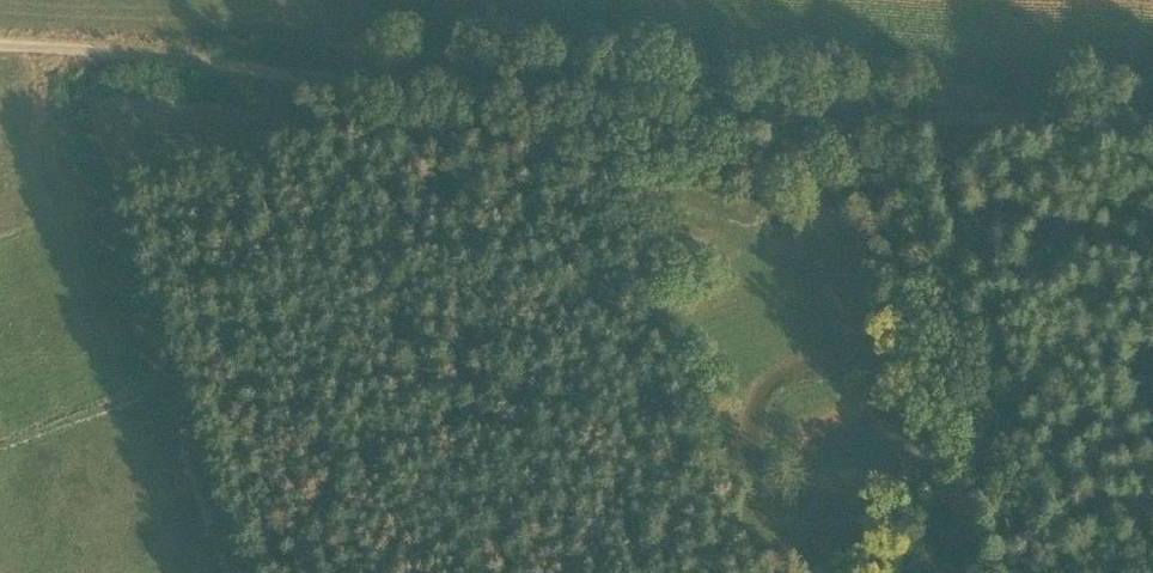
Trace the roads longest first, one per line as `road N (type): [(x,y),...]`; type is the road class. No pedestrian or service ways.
road 1 (track): [(0,49),(1152,126)]

